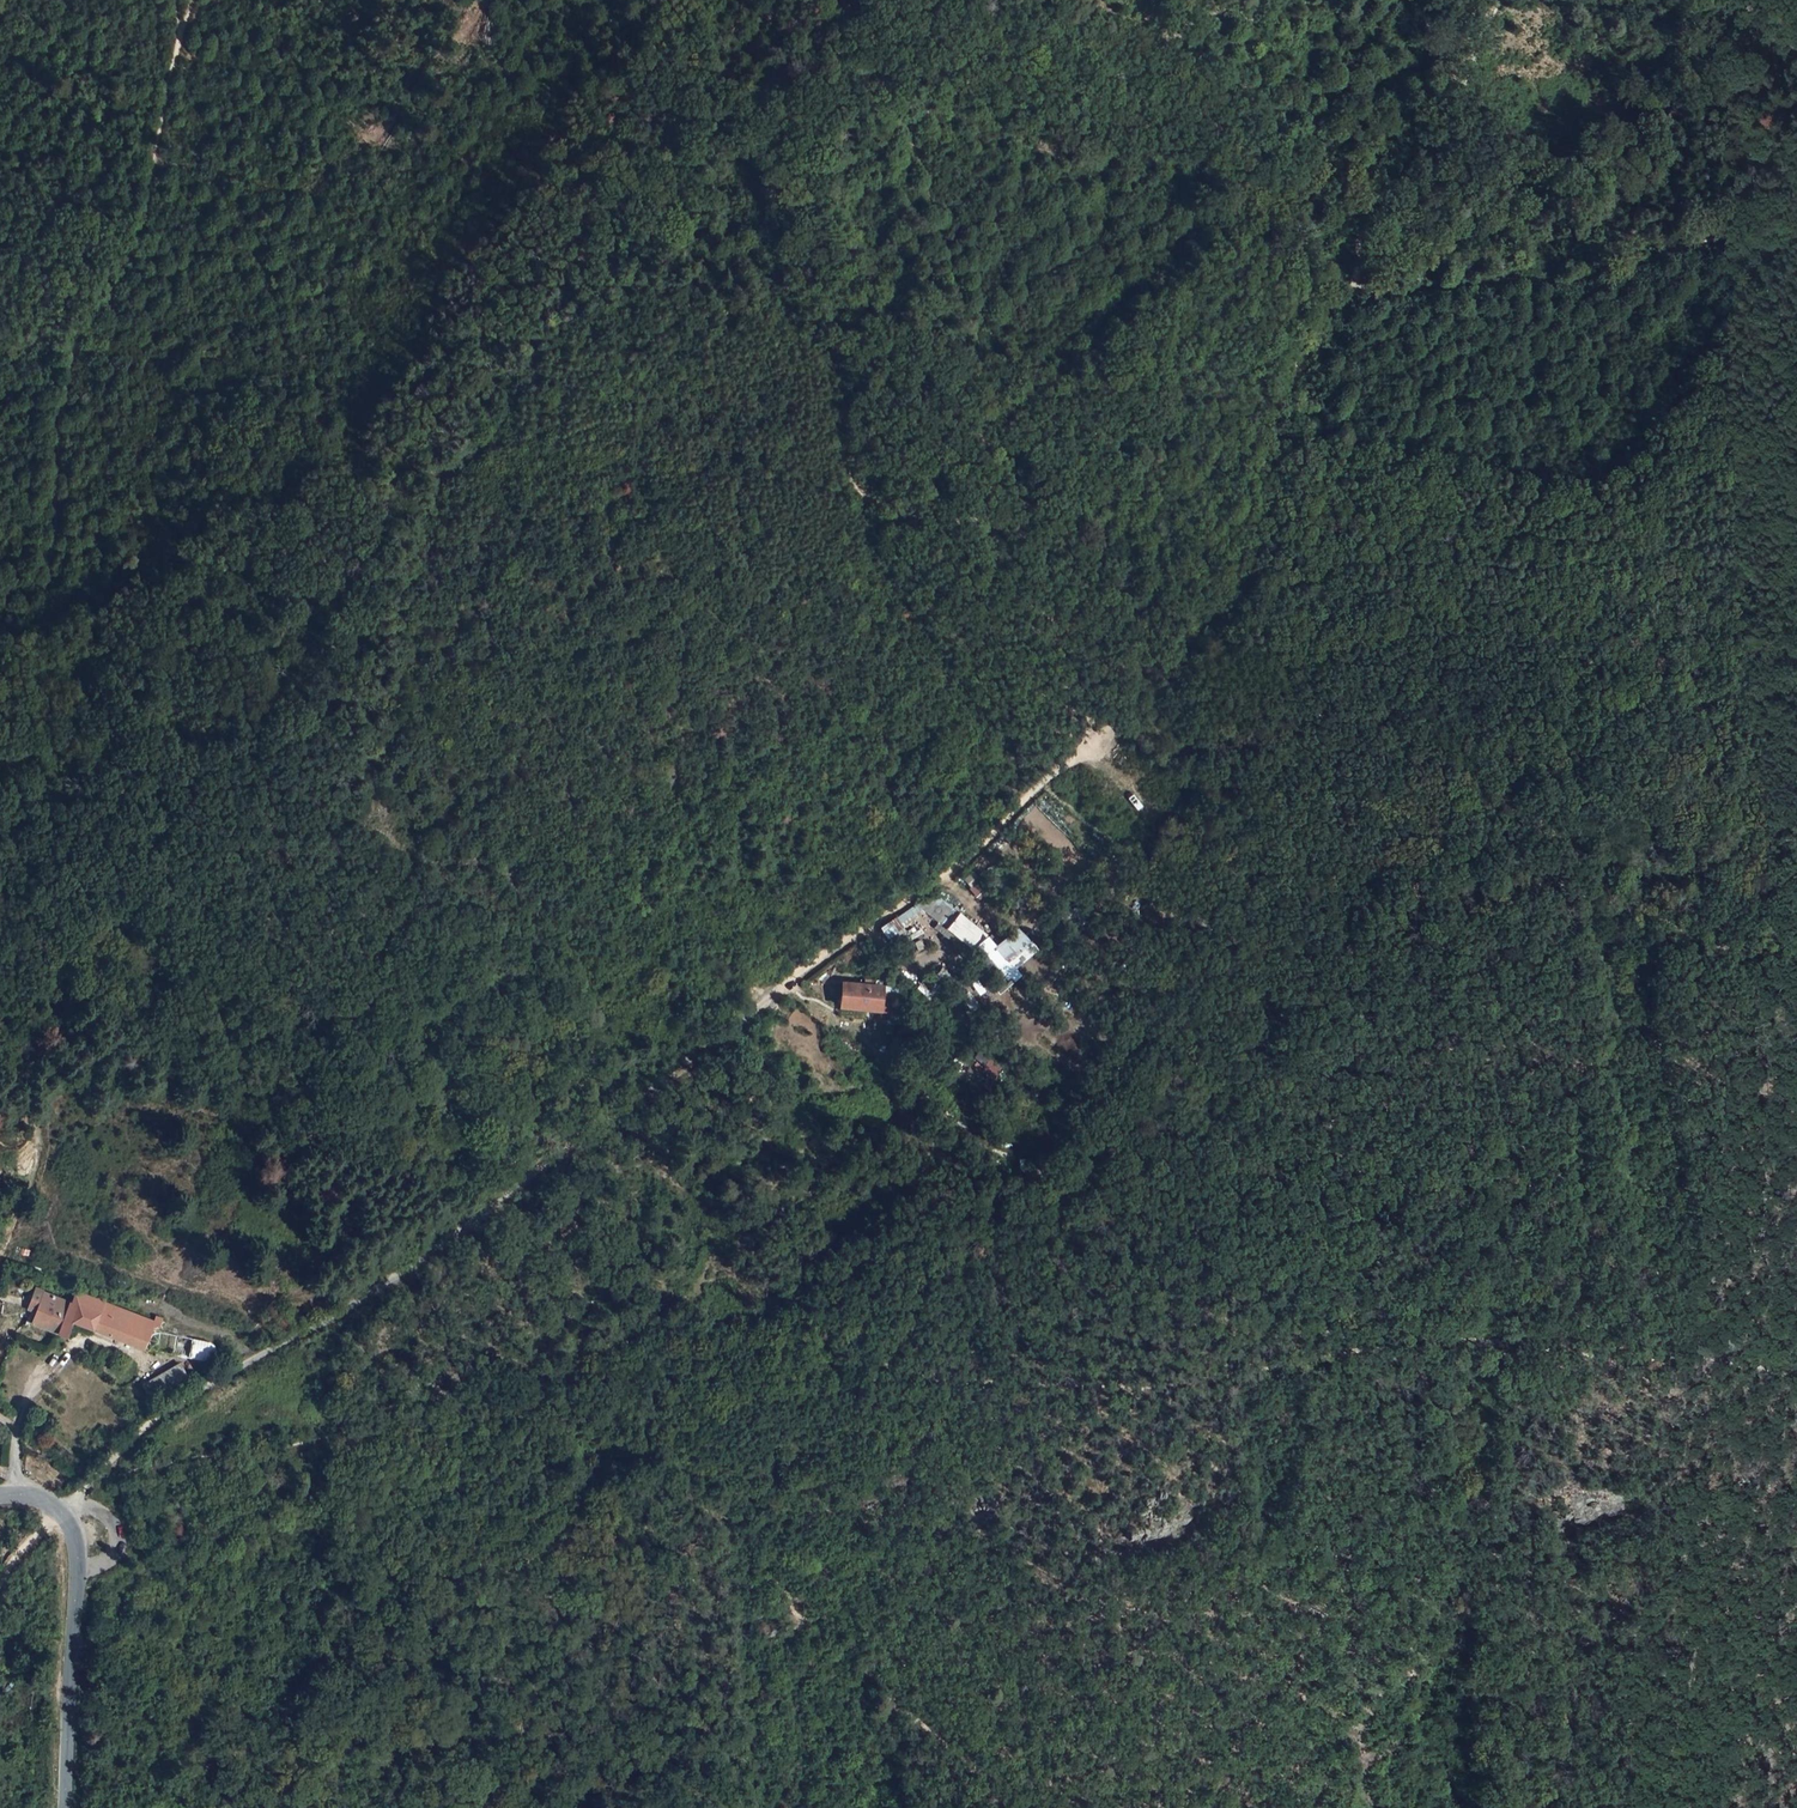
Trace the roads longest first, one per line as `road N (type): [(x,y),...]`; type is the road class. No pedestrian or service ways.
road 1 (track): [(58,1508),(156,1418),(433,1251),(908,900),(1087,745)]
road 2 (track): [(1087,745),(1193,653),(1227,605),(1259,526),(1275,422),(1331,315),(1367,265),(1389,196),(1503,0)]
road 3 (track): [(1349,295),(1587,279),(1751,232),(1796,230)]
road 4 (track): [(505,1396),(287,1449),(194,1456),(94,1478)]
road 5 (tertiary): [(66,1807),(75,1536),(58,1508),(0,1494)]
road 6 (track): [(0,1257),(39,1155),(33,1054)]

